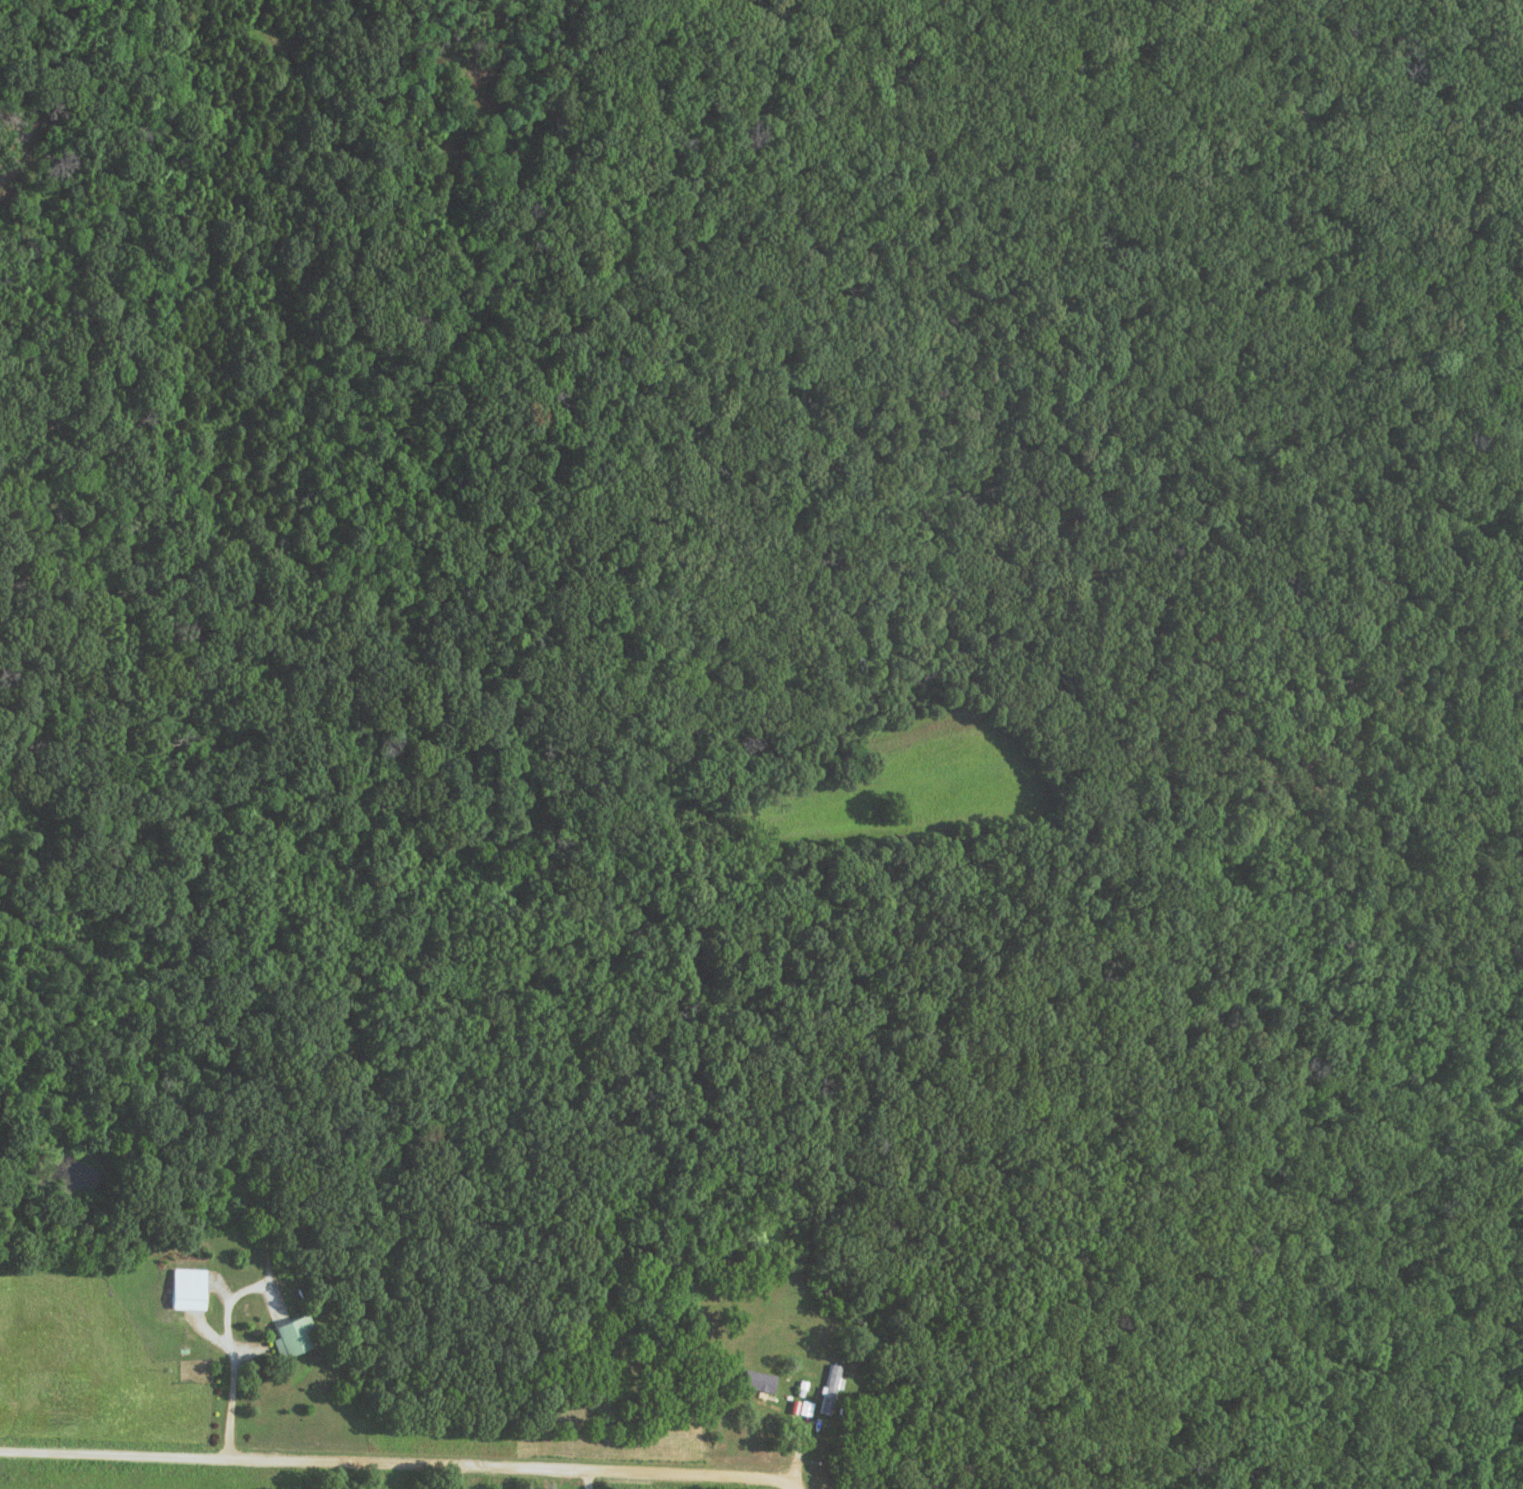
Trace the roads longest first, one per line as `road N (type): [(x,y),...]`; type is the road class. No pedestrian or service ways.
road 1 (residential): [(803,1488),(780,1479),(0,1449)]

